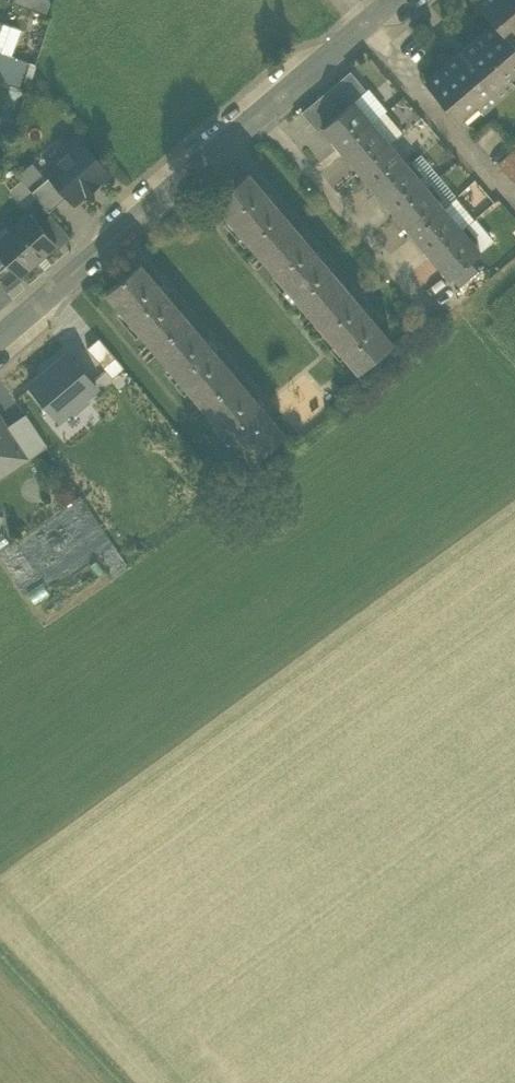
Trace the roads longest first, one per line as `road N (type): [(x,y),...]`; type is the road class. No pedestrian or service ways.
road 1 (residential): [(388,0),(0,329)]
road 2 (track): [(125,1082),(0,951)]

